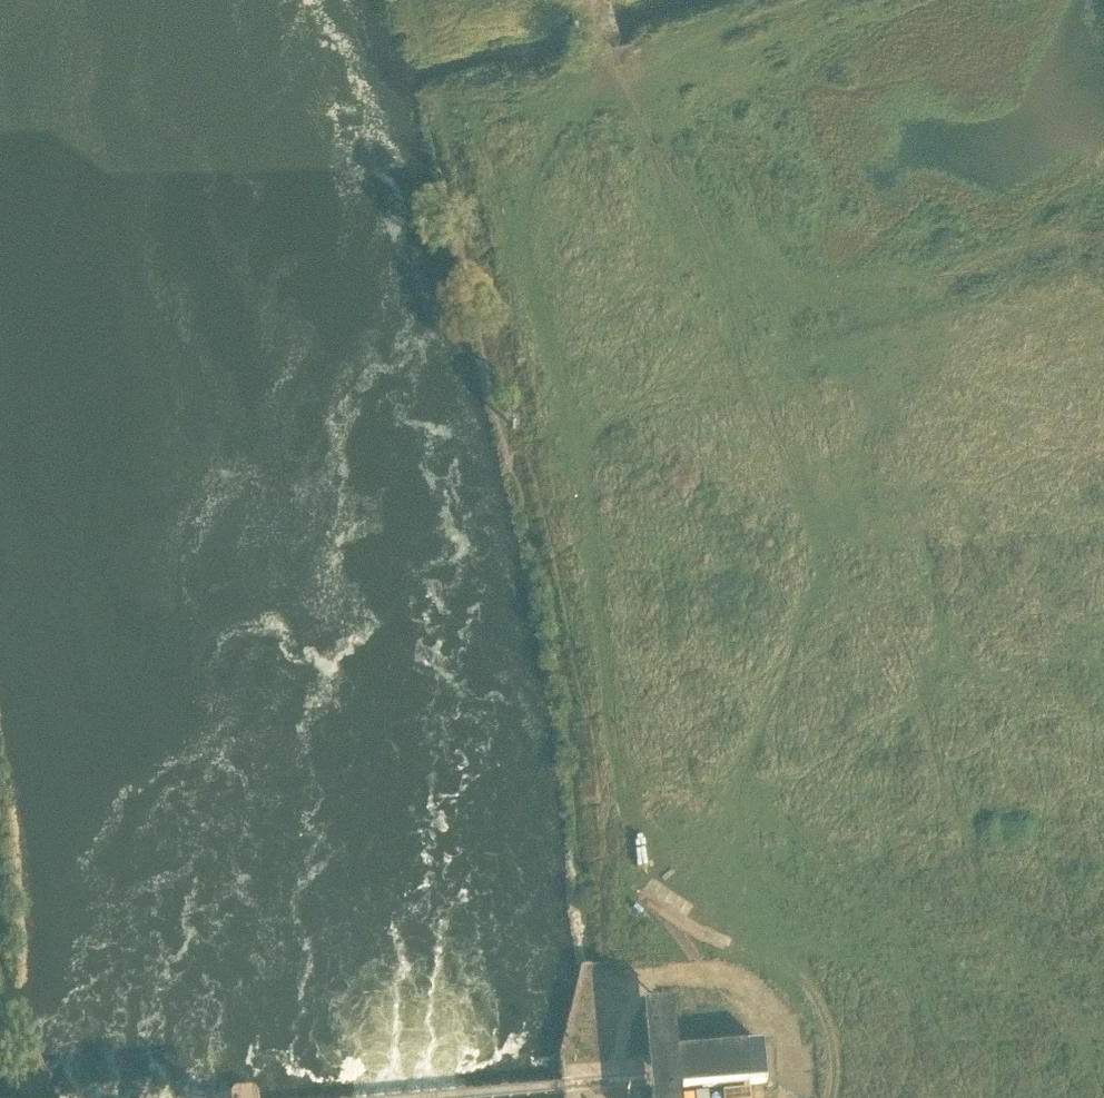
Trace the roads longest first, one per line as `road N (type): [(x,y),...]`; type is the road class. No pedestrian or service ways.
road 1 (track): [(761,1097),(742,998),(683,939)]

